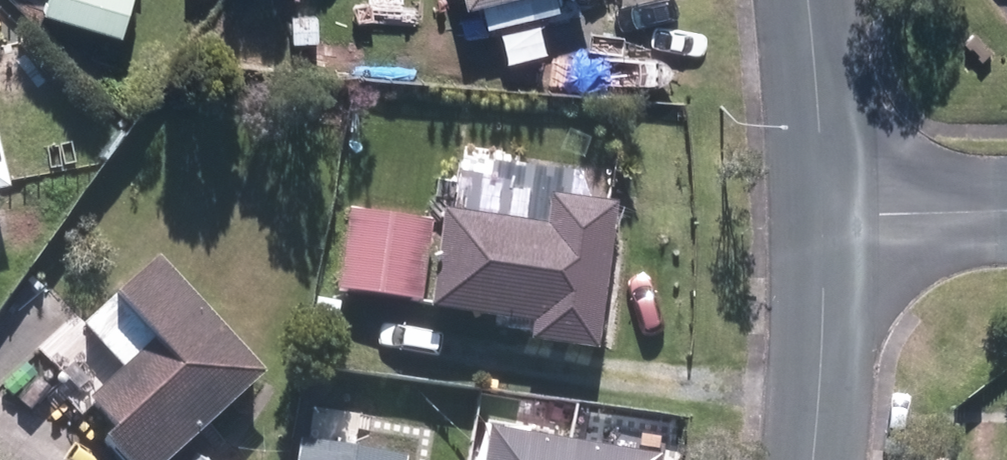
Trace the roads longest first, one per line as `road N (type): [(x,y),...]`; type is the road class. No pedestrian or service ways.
road 1 (residential): [(833,213),(809,459)]
road 2 (residential): [(814,0),(833,213)]
road 3 (residential): [(833,213),(1006,208)]

